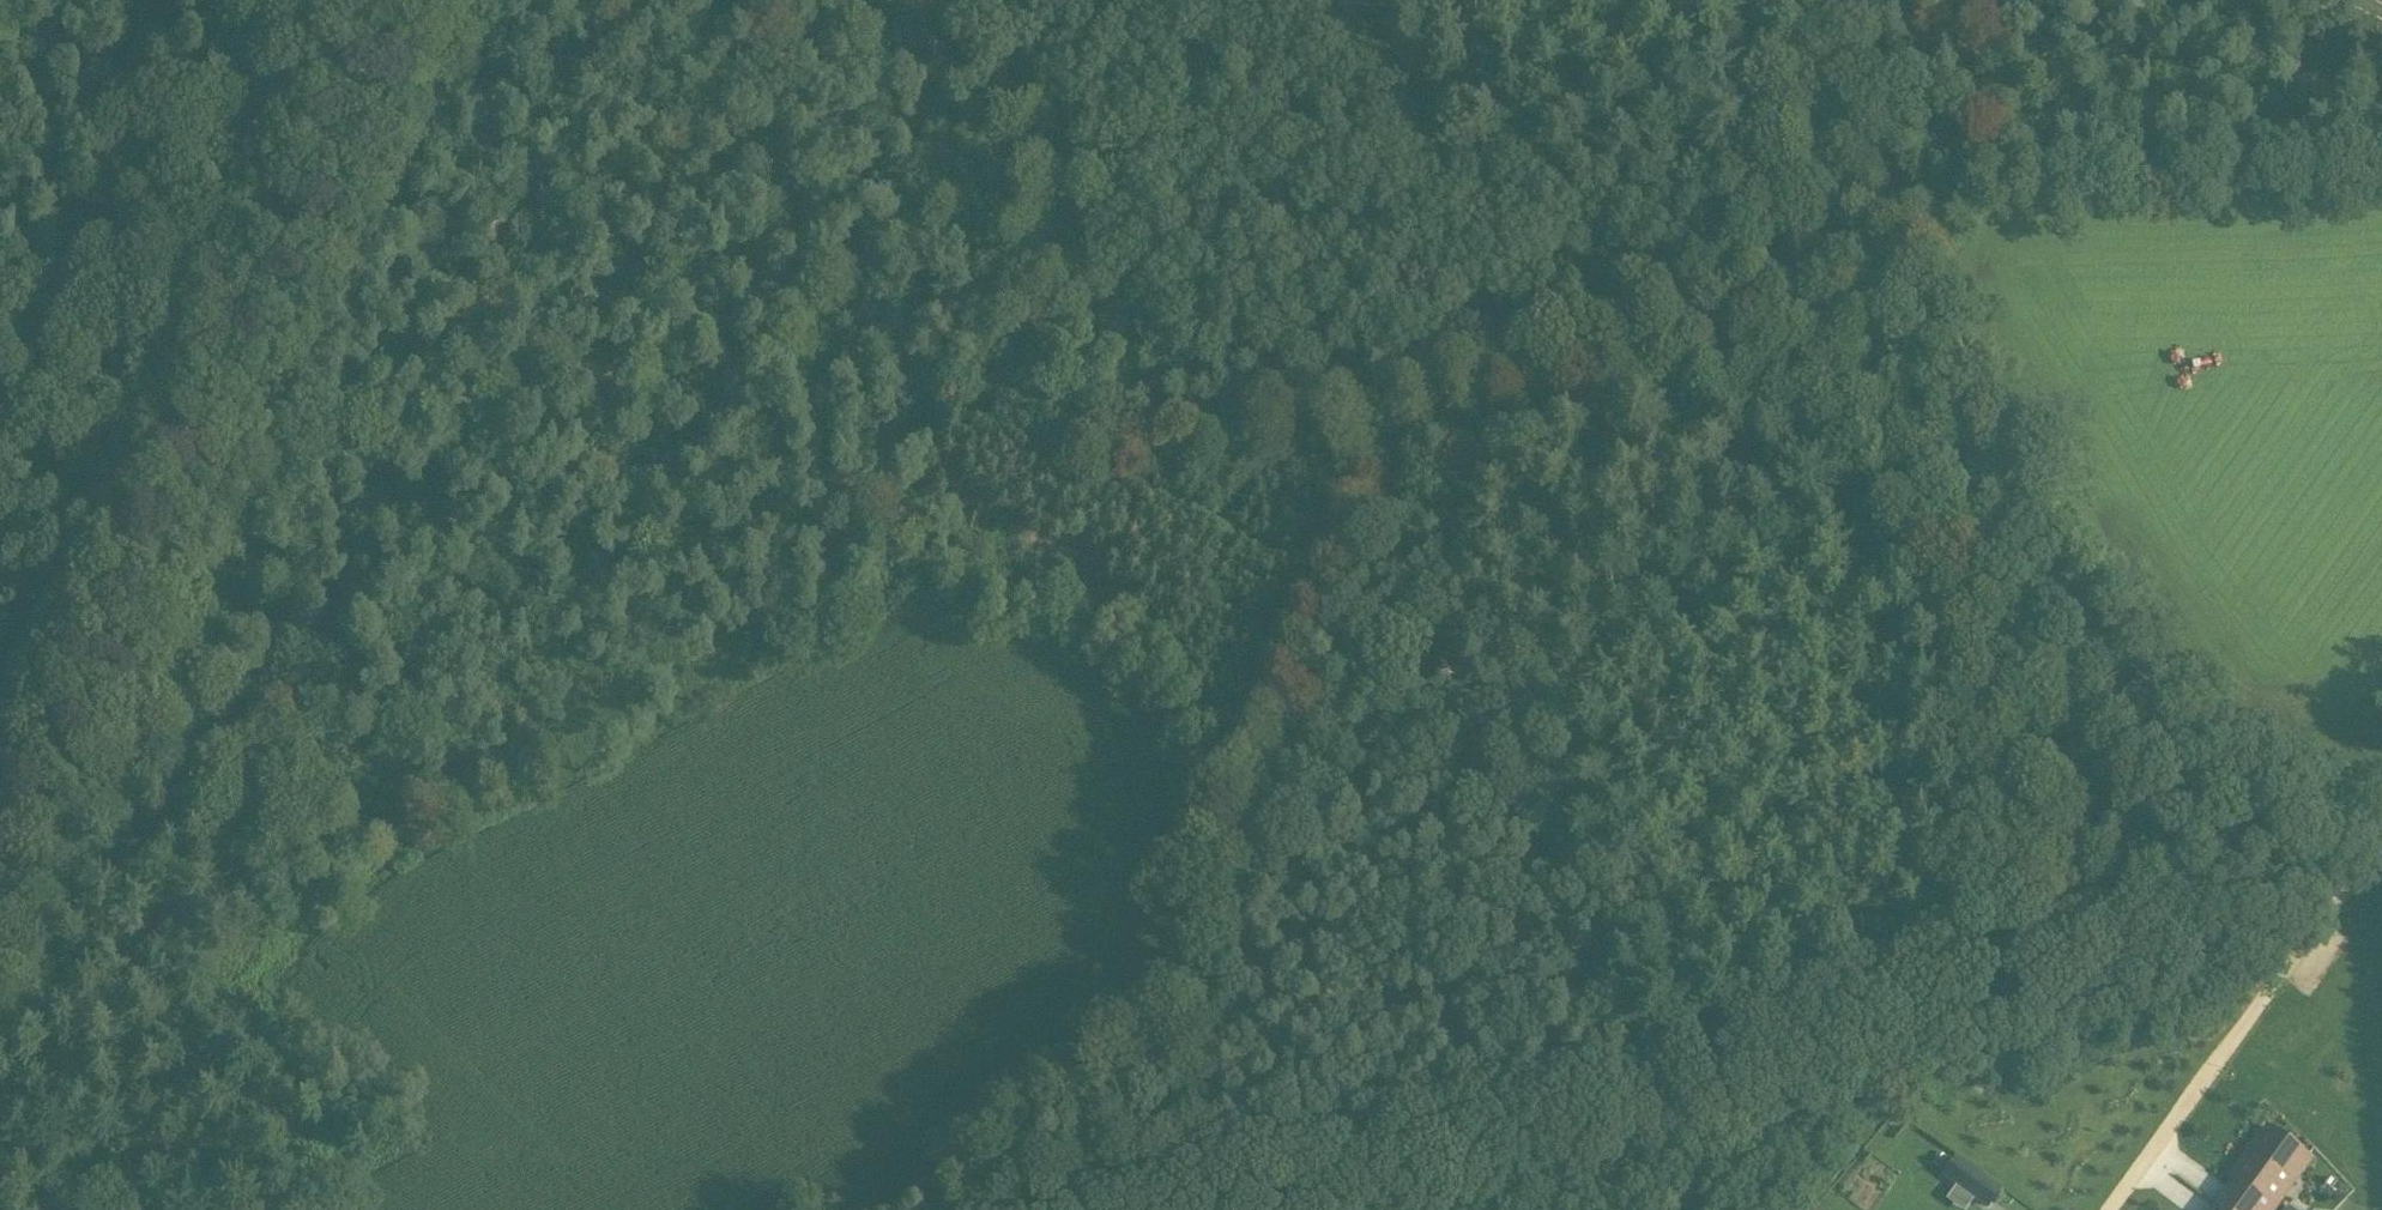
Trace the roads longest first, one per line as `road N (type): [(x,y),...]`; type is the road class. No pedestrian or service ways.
road 1 (track): [(1417,385),(1091,426),(878,341),(838,334),(215,425)]
road 2 (track): [(2328,900),(1244,1198)]
road 3 (track): [(2088,963),(1997,661),(1925,515),(1877,441),(1802,372),(1768,347),(1721,339),(1719,0)]
road 4 (track): [(1417,385),(1187,928),(1183,955),(1244,1198)]
road 5 (track): [(1631,1091),(1448,380)]
road 6 (track): [(405,0),(215,425)]
road 7 (unclassified): [(2124,1187),(2381,828)]
road 8 (track): [(215,425),(35,819)]
road 9 (track): [(1721,339),(1417,385)]

